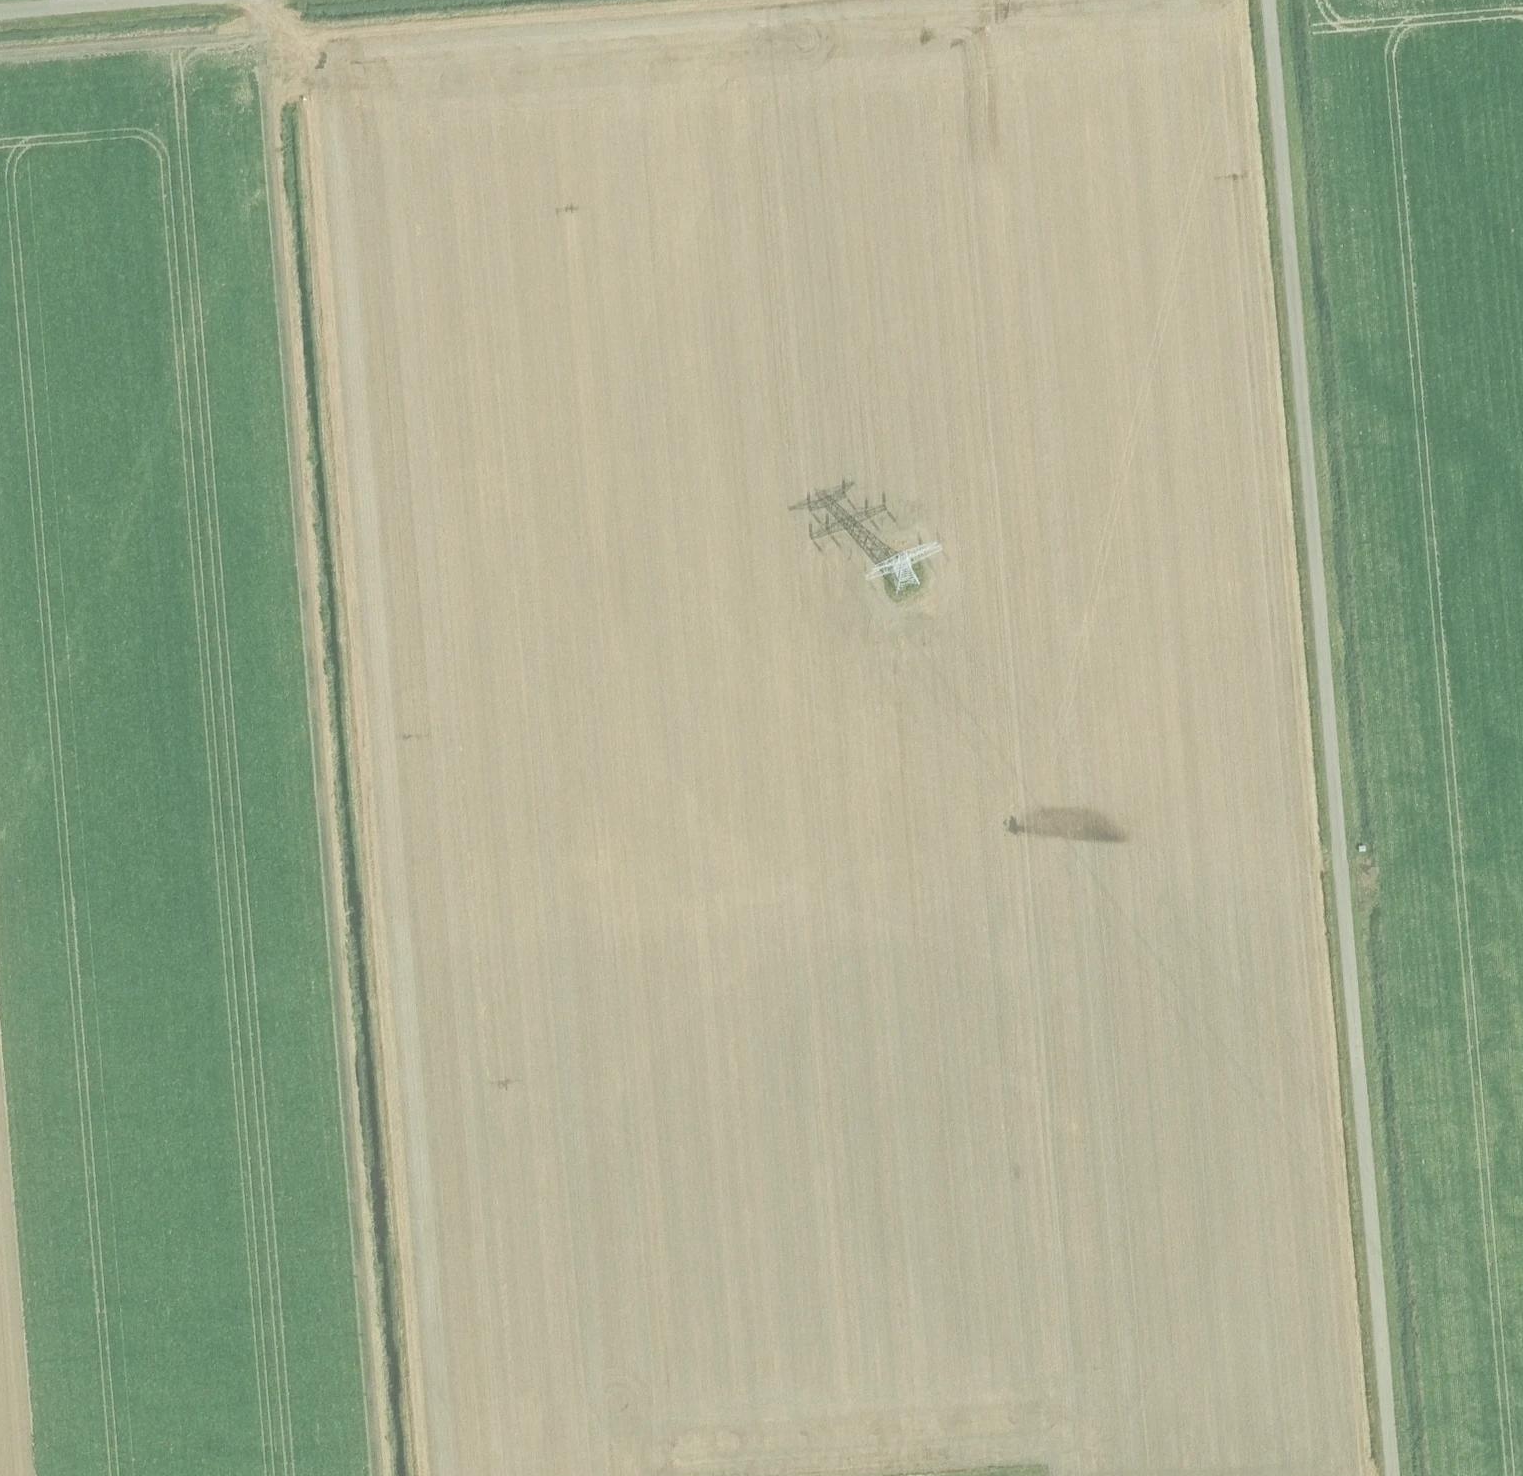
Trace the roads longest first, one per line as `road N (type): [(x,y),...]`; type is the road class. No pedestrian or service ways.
road 1 (unclassified): [(1391,1475),(1263,0)]
road 2 (unclassified): [(0,17),(236,0)]

